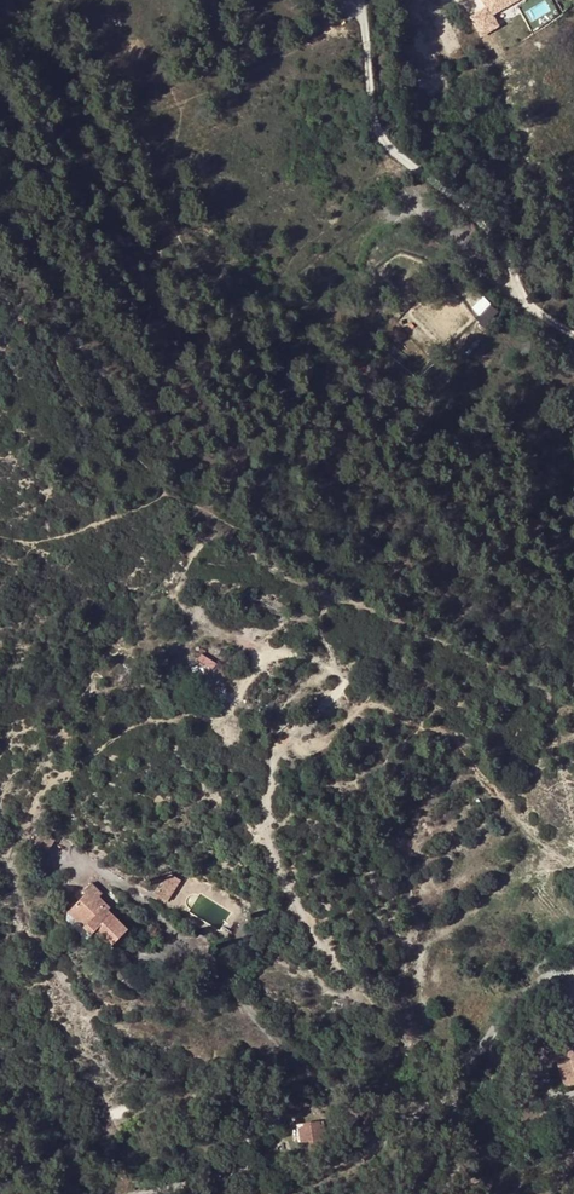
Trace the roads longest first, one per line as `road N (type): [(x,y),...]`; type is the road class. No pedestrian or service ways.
road 1 (track): [(573,709),(447,642),(306,584),(225,537),(205,538),(180,590),(195,624),(340,676),(341,686),(277,749),(267,831),(276,863),(332,962),(432,1047),(440,1100)]
road 2 (residential): [(362,0),(380,136),(465,205),(500,244),(532,309),(573,337)]
road 3 (unclassified): [(155,1193),(214,1175),(356,1162),(440,1100)]
road 4 (track): [(341,686),(449,735),(534,841),(573,870)]
road 5 (track): [(554,699),(555,749),(518,821)]

